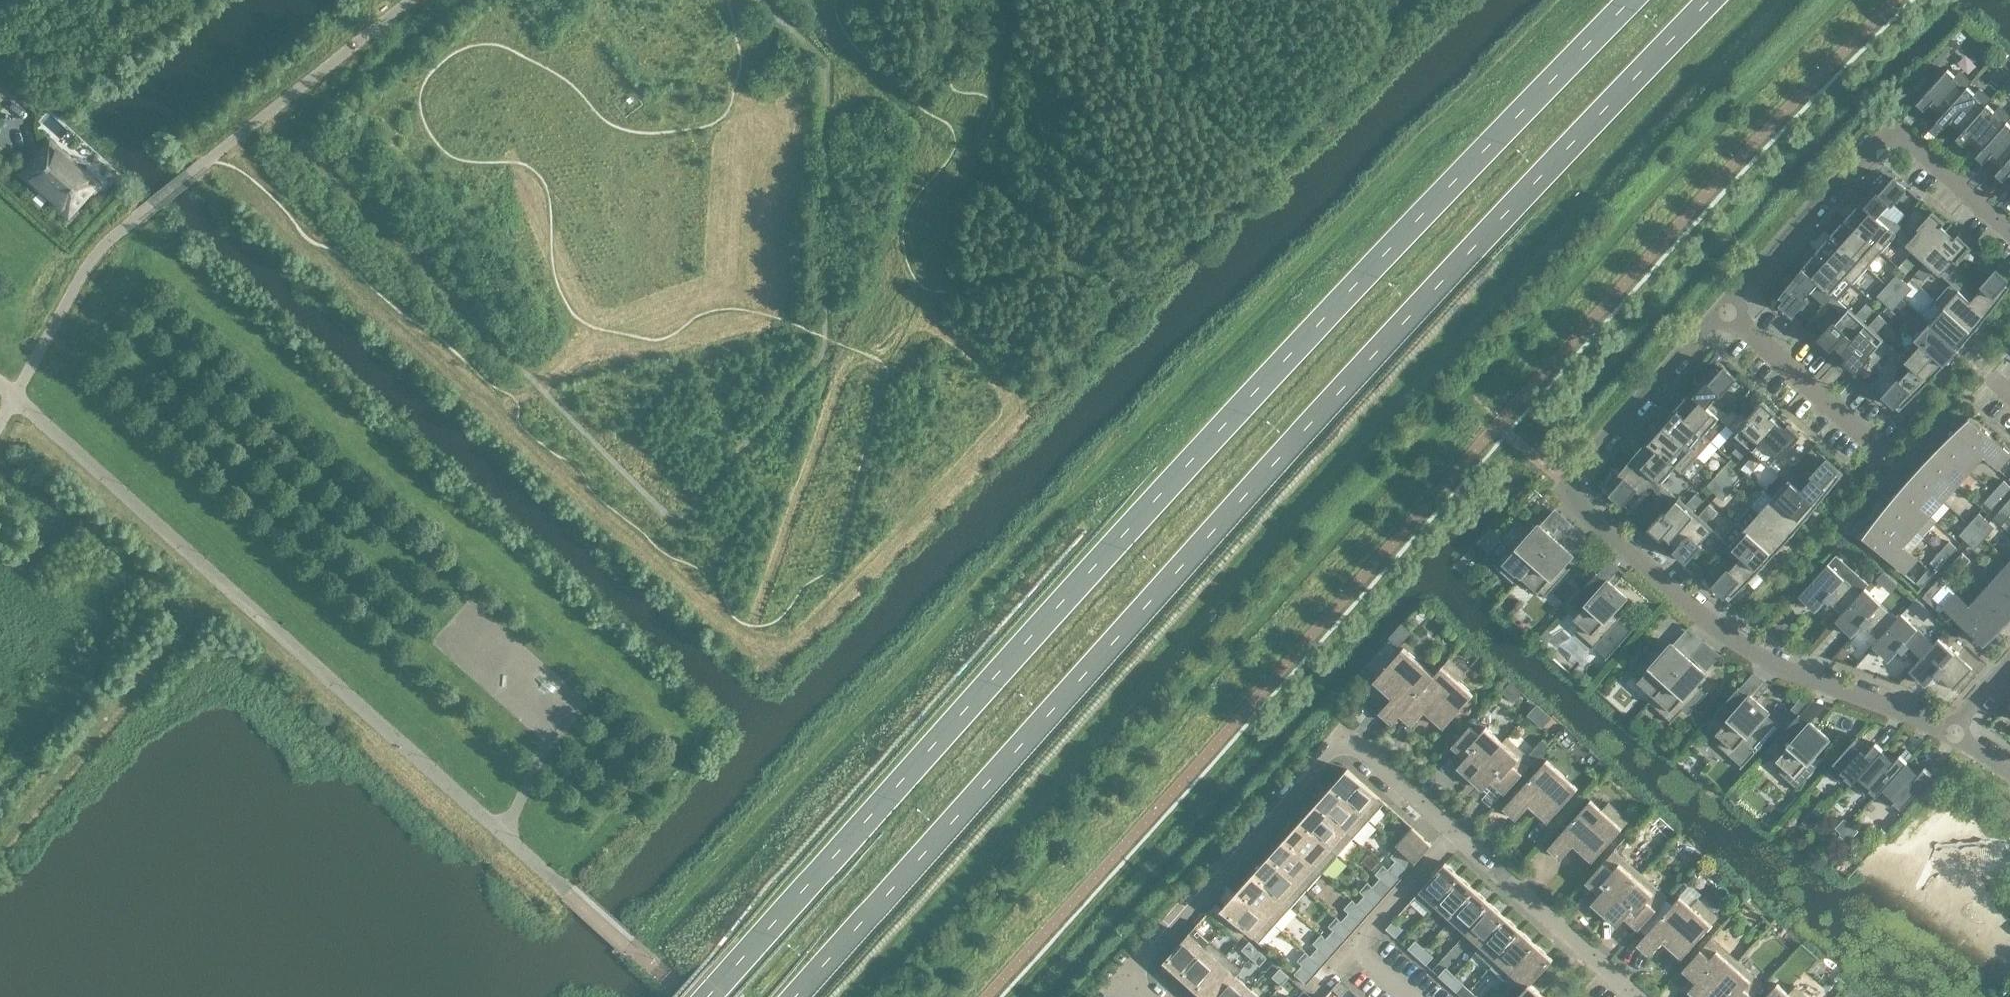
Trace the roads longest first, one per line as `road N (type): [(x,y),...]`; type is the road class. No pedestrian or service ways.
road 1 (trunk): [(1632,0),(1243,399),(708,996)]
road 2 (trunk): [(799,996),(1295,445),(1715,0)]
road 3 (residential): [(1952,734),(1777,666),(1730,638),(1571,489),(1729,312)]
road 4 (residential): [(1729,312),(1886,140),(1901,138),(2009,235)]
road 5 (residential): [(1633,996),(1344,737)]
road 6 (residential): [(1128,978),(1344,737)]
road 7 (residential): [(1879,448),(1729,312)]

